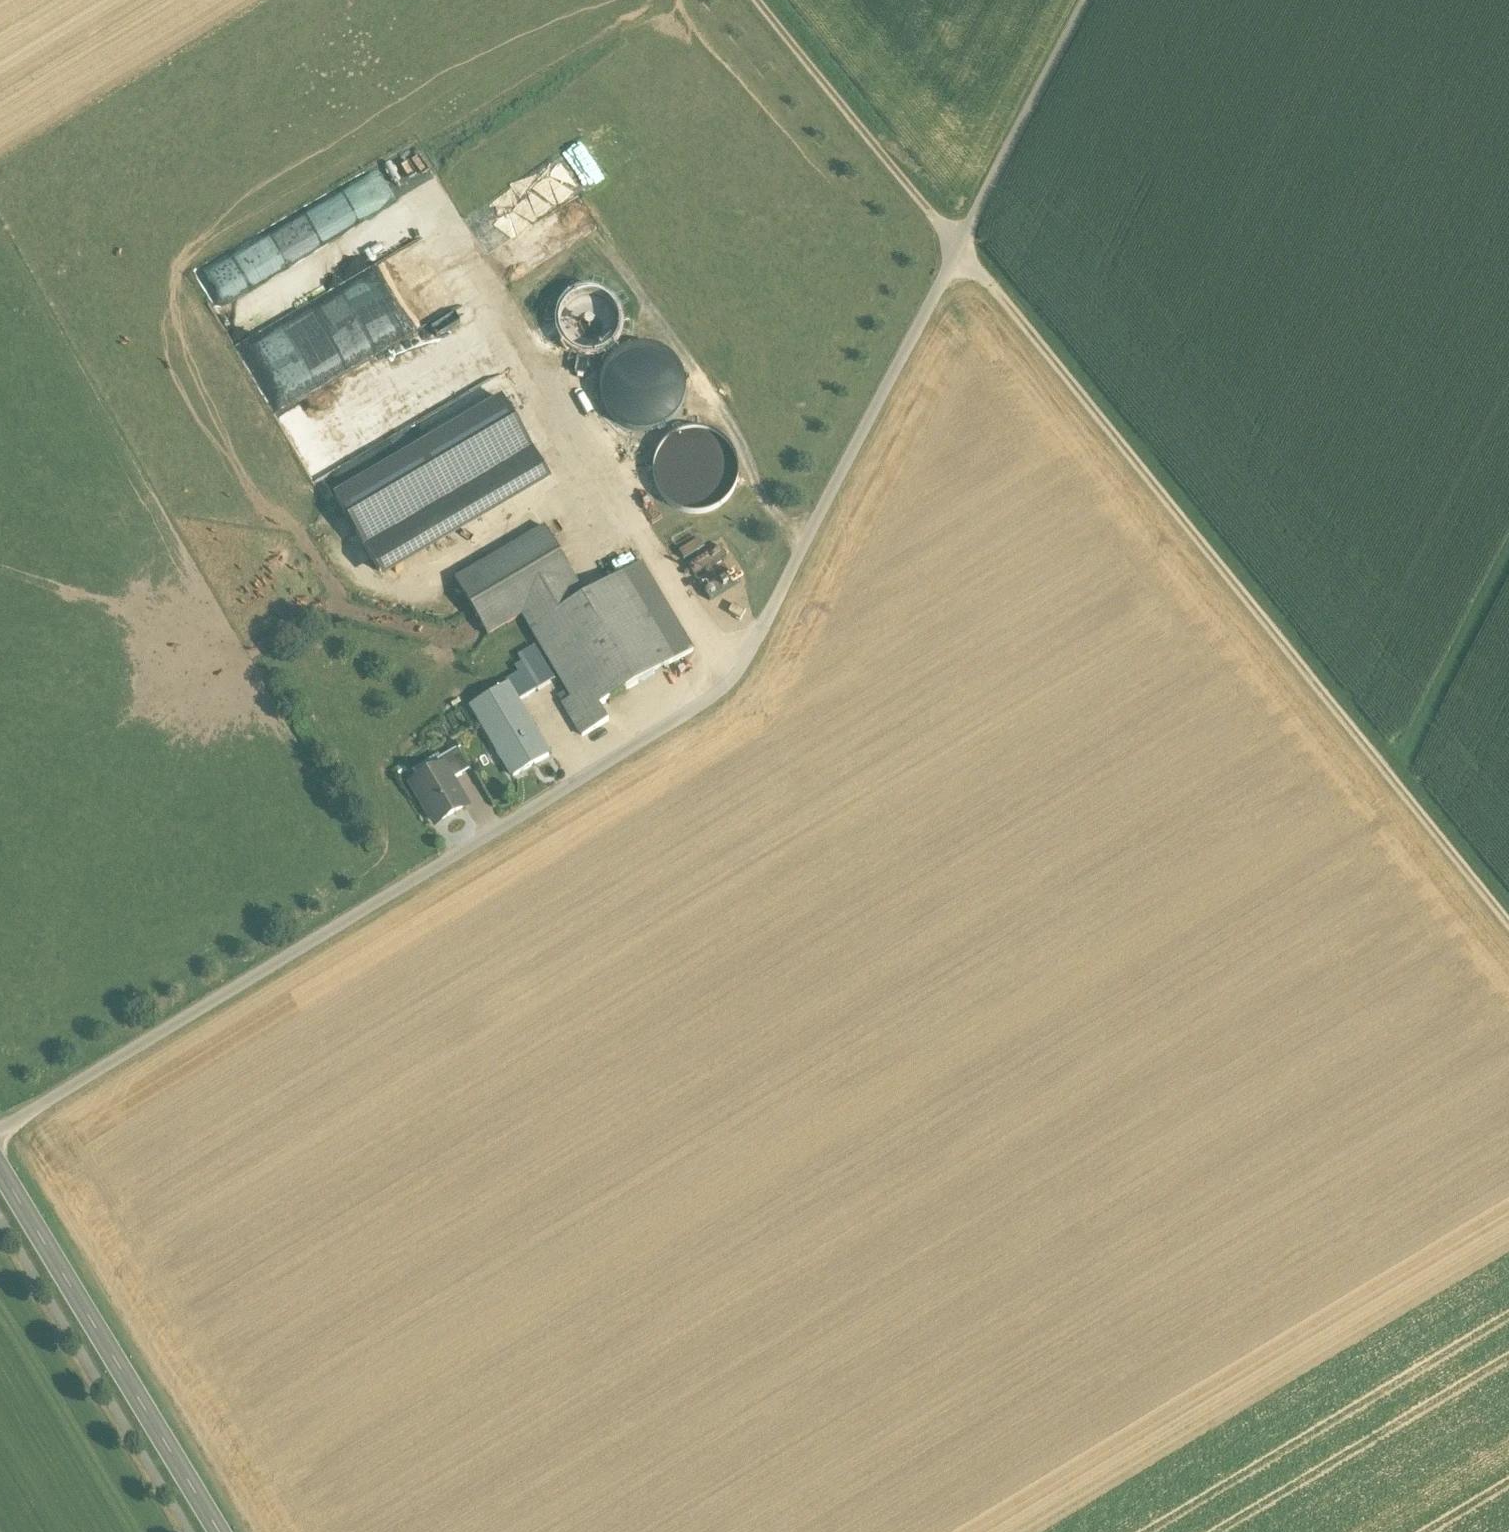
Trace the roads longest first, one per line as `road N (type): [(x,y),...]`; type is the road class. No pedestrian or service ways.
road 1 (track): [(758,0),(1508,928)]
road 2 (unclassified): [(0,1129),(697,708),(753,647)]
road 3 (track): [(753,647),(1086,0)]
road 4 (secondary): [(219,1531),(0,1172)]

